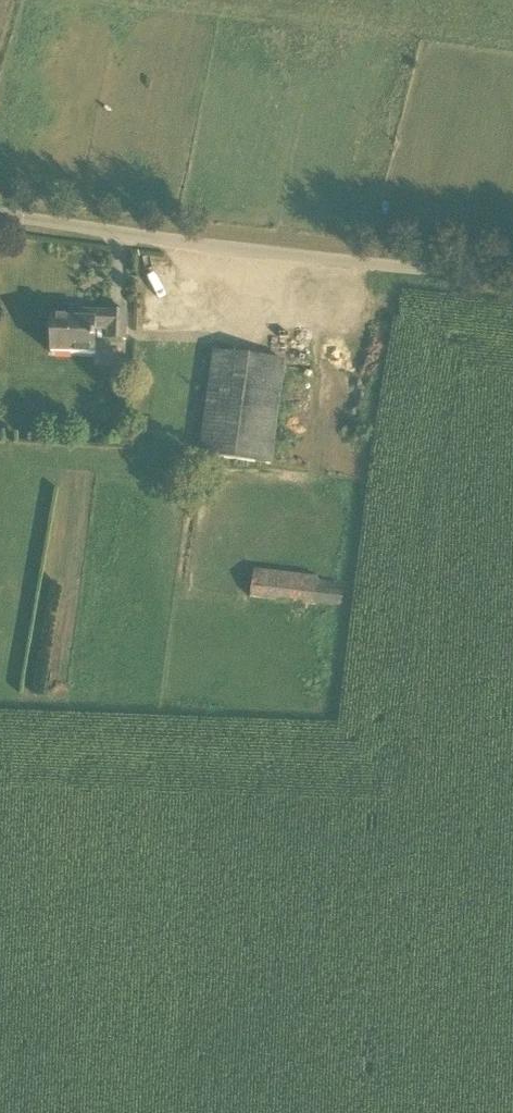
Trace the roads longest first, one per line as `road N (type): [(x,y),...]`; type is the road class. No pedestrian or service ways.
road 1 (unclassified): [(512,293),(0,215)]

